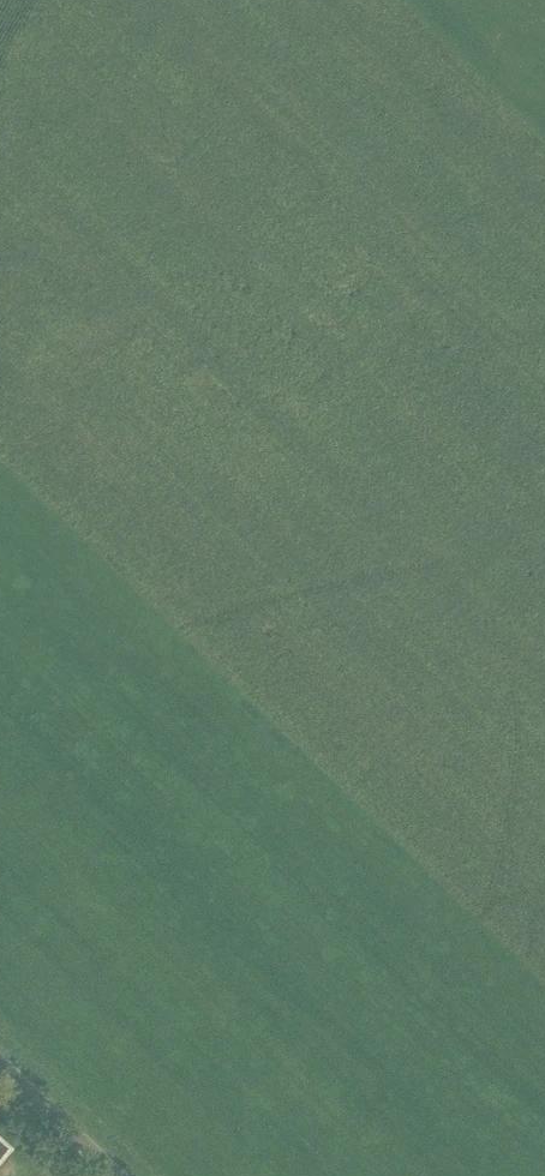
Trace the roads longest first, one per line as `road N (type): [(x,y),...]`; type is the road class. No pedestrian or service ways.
road 1 (unclassified): [(118,1175),(0,1064)]

